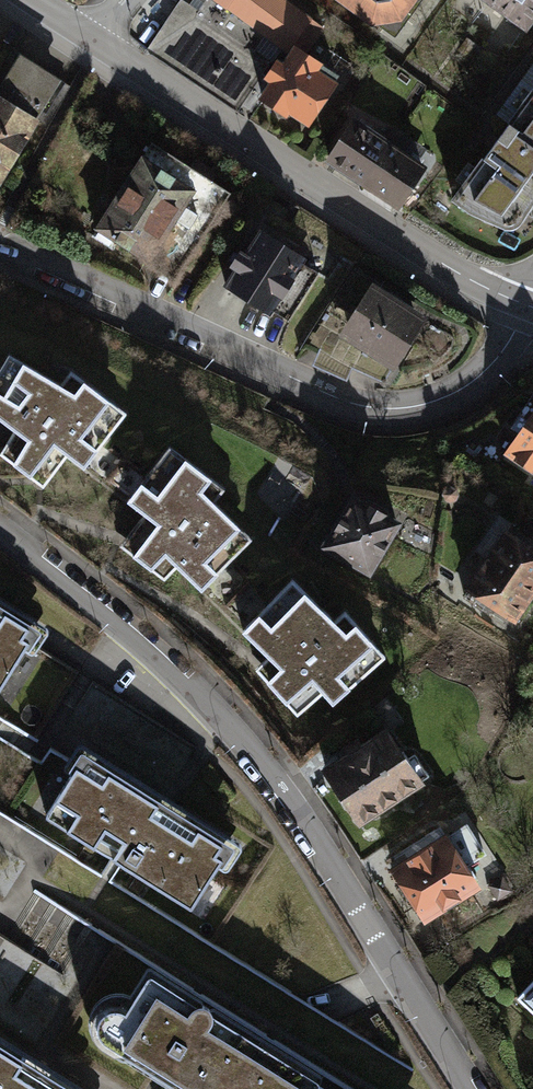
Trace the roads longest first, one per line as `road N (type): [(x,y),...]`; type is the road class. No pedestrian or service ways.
road 1 (residential): [(0,525),(121,617),(220,712),(290,793),(472,1088)]
road 2 (residential): [(526,306),(488,368),(465,386),(415,407),(369,408),(0,244)]
road 3 (residential): [(94,39),(442,264),(526,306)]

